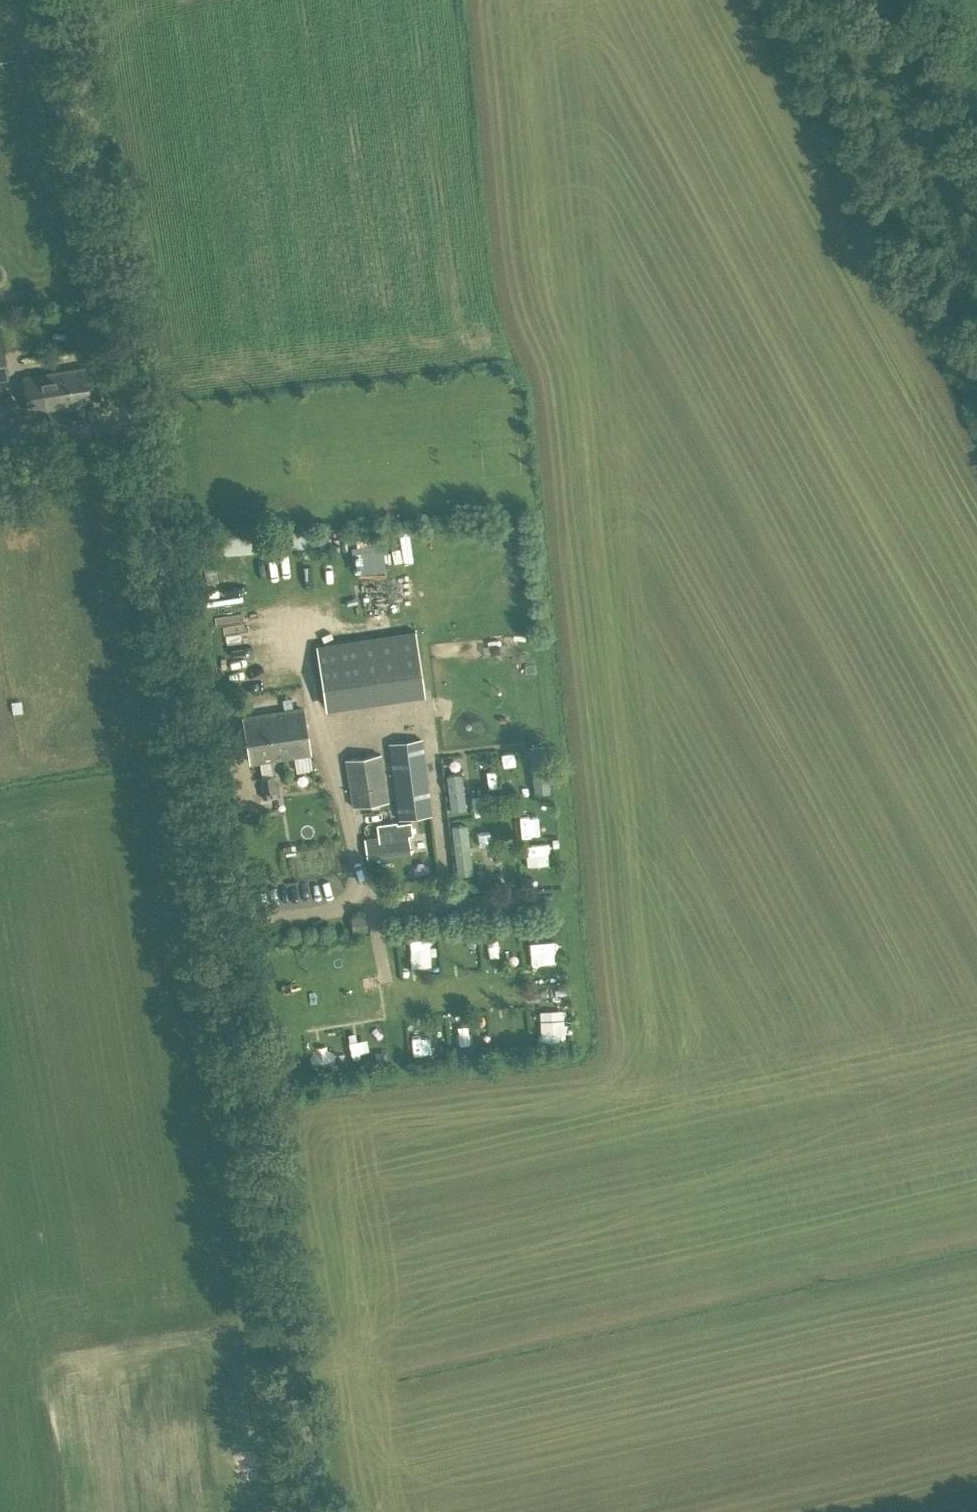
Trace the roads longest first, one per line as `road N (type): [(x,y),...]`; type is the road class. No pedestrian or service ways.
road 1 (unclassified): [(314,1511),(183,614),(77,0)]

